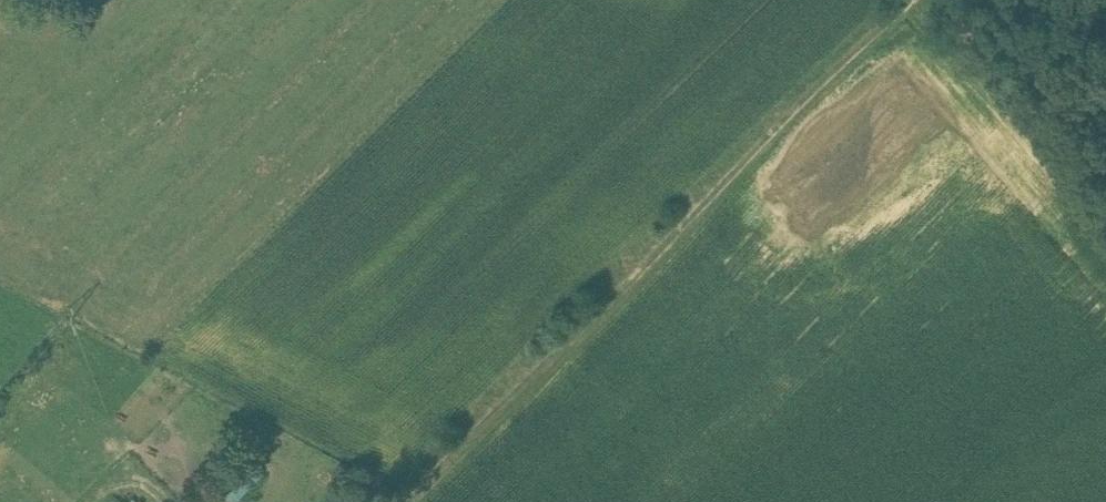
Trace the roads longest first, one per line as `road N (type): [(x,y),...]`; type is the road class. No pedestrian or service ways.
road 1 (track): [(402,501),(912,0)]

